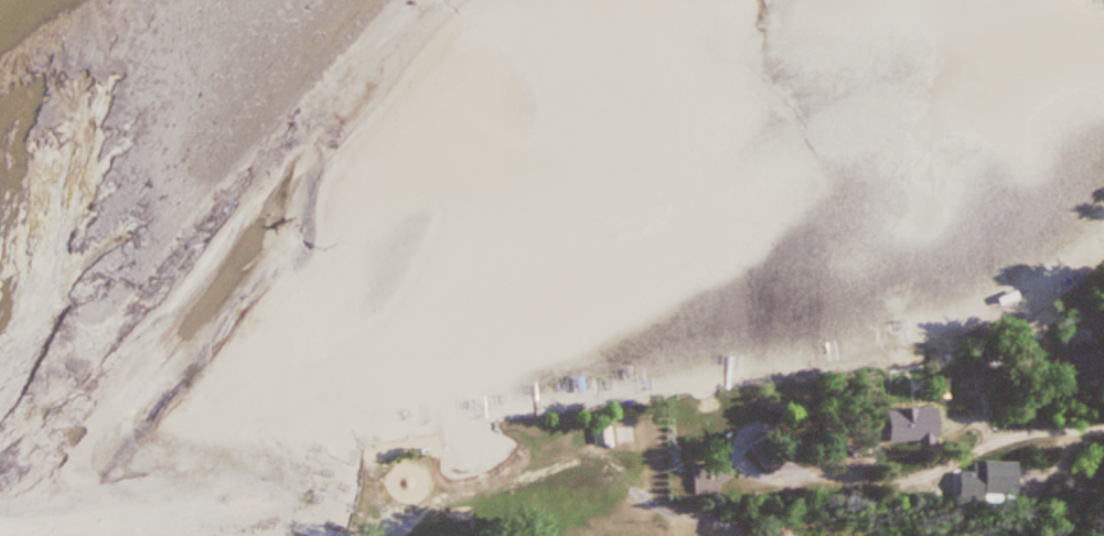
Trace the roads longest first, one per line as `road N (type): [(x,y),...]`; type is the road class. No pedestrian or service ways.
road 1 (residential): [(1103,443),(815,481)]

